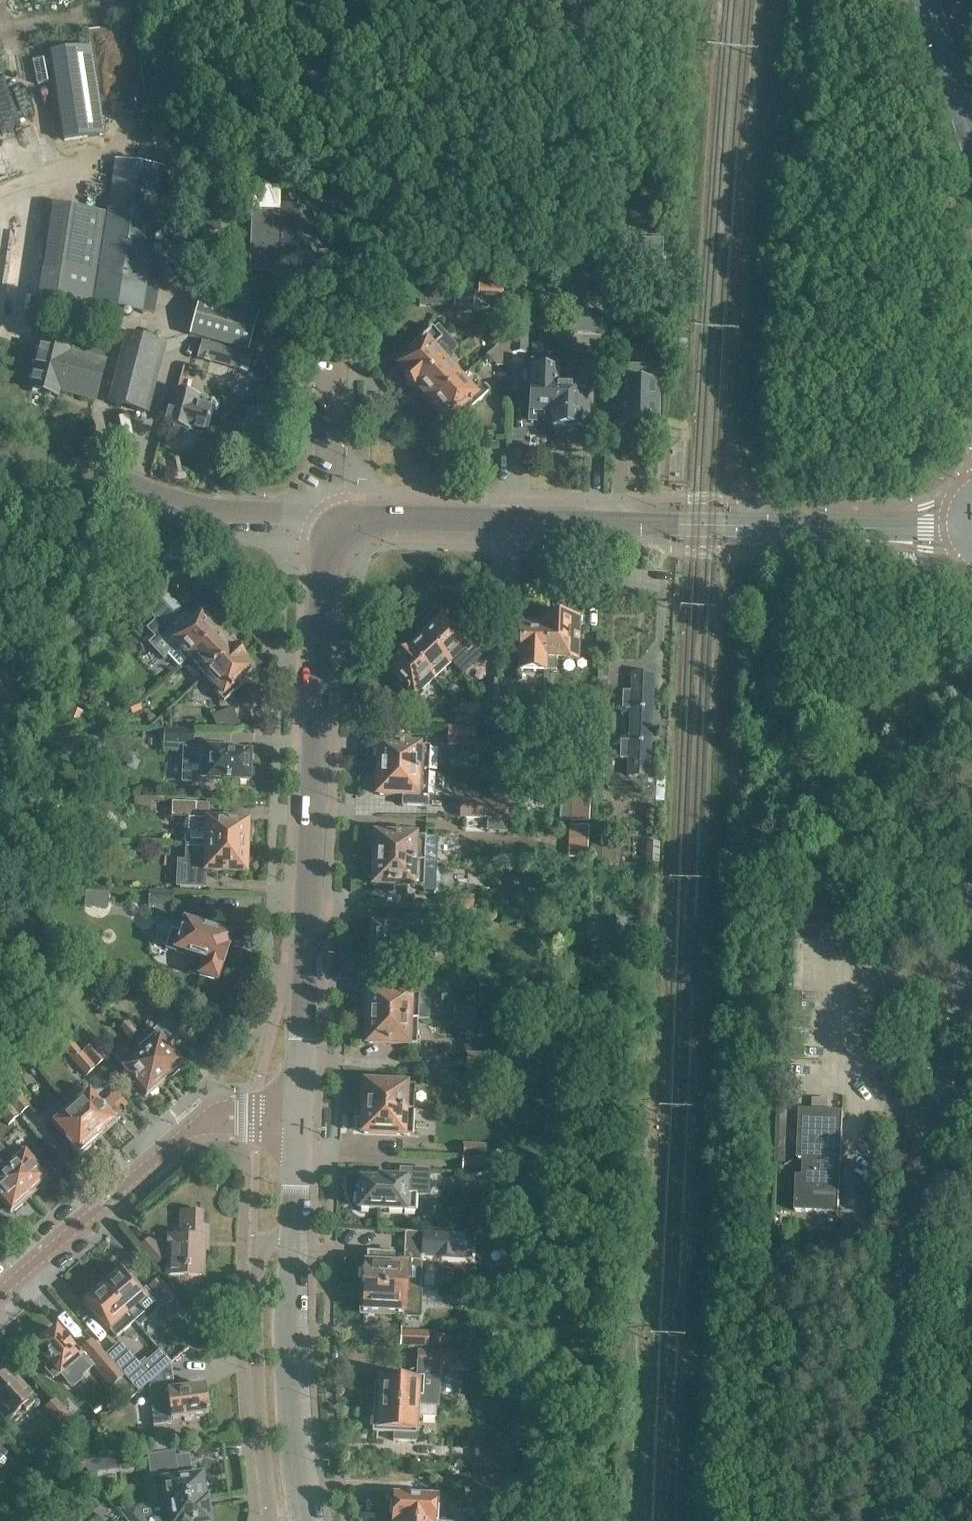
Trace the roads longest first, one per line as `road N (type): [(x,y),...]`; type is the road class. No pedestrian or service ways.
road 1 (tertiary): [(333,529),(368,517),(957,526)]
road 2 (tertiary): [(878,1520),(903,1272),(971,928)]
road 3 (tertiary): [(297,1119),(333,529)]
road 4 (unclassified): [(333,529),(282,514),(212,510),(0,452)]
road 5 (residential): [(293,1218),(258,1249),(274,1520)]
road 6 (tertiary): [(305,1520),(294,1412),(293,1218)]
road 7 (tertiary): [(0,1289),(187,1131),(237,1116)]
road 8 (tertiary): [(971,144),(926,0)]

